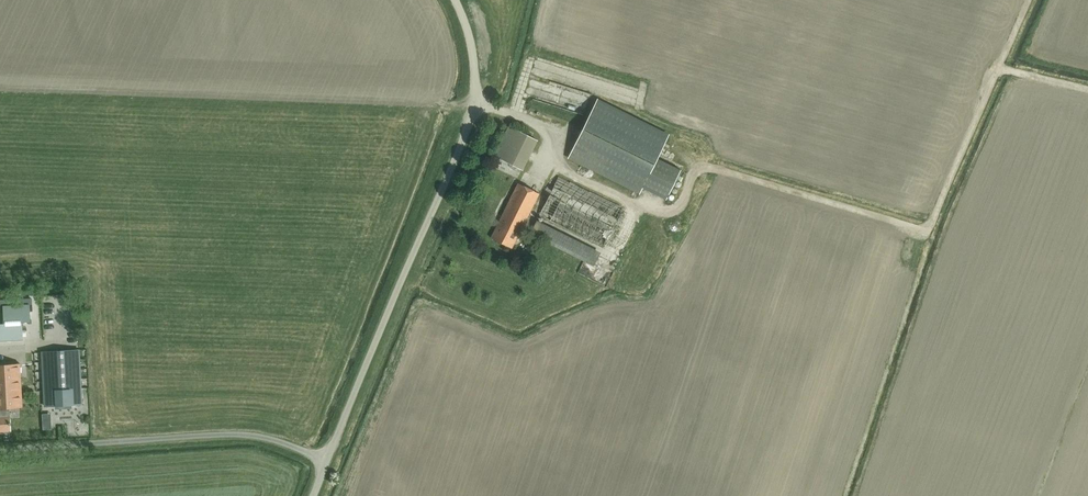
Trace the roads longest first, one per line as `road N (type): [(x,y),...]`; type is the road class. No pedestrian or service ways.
road 1 (unclassified): [(327,461),(470,118),(476,90),(467,14),(458,0)]
road 2 (unclassified): [(327,461),(244,435),(64,445)]

